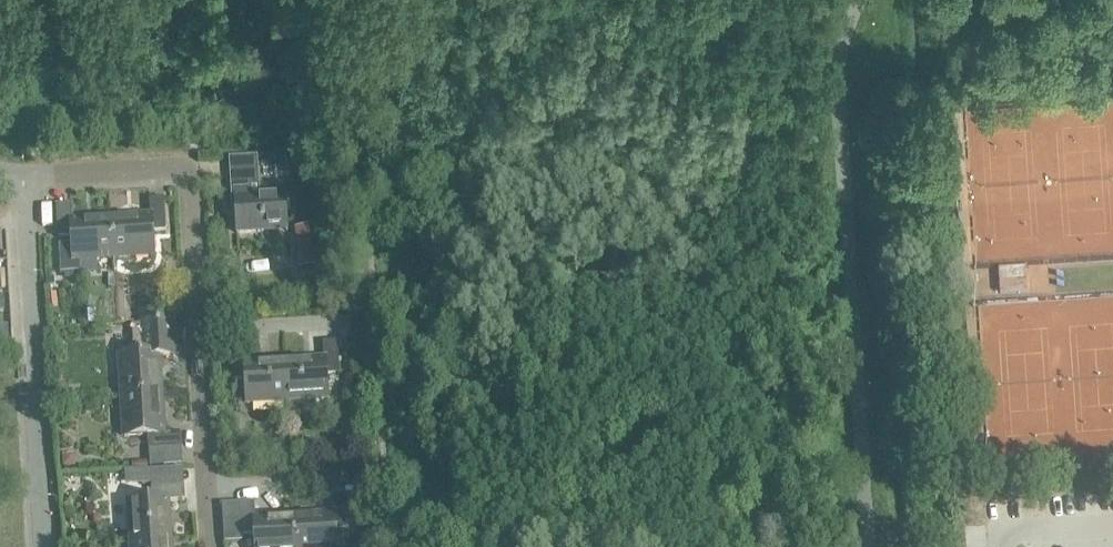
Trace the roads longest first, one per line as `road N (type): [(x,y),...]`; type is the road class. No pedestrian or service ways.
road 1 (residential): [(36,546),(19,175)]
road 2 (residential): [(19,175),(178,166),(197,332)]
road 3 (residential): [(197,332),(204,487)]
road 4 (residential): [(204,487),(352,480)]
road 5 (residential): [(343,321),(197,332)]

